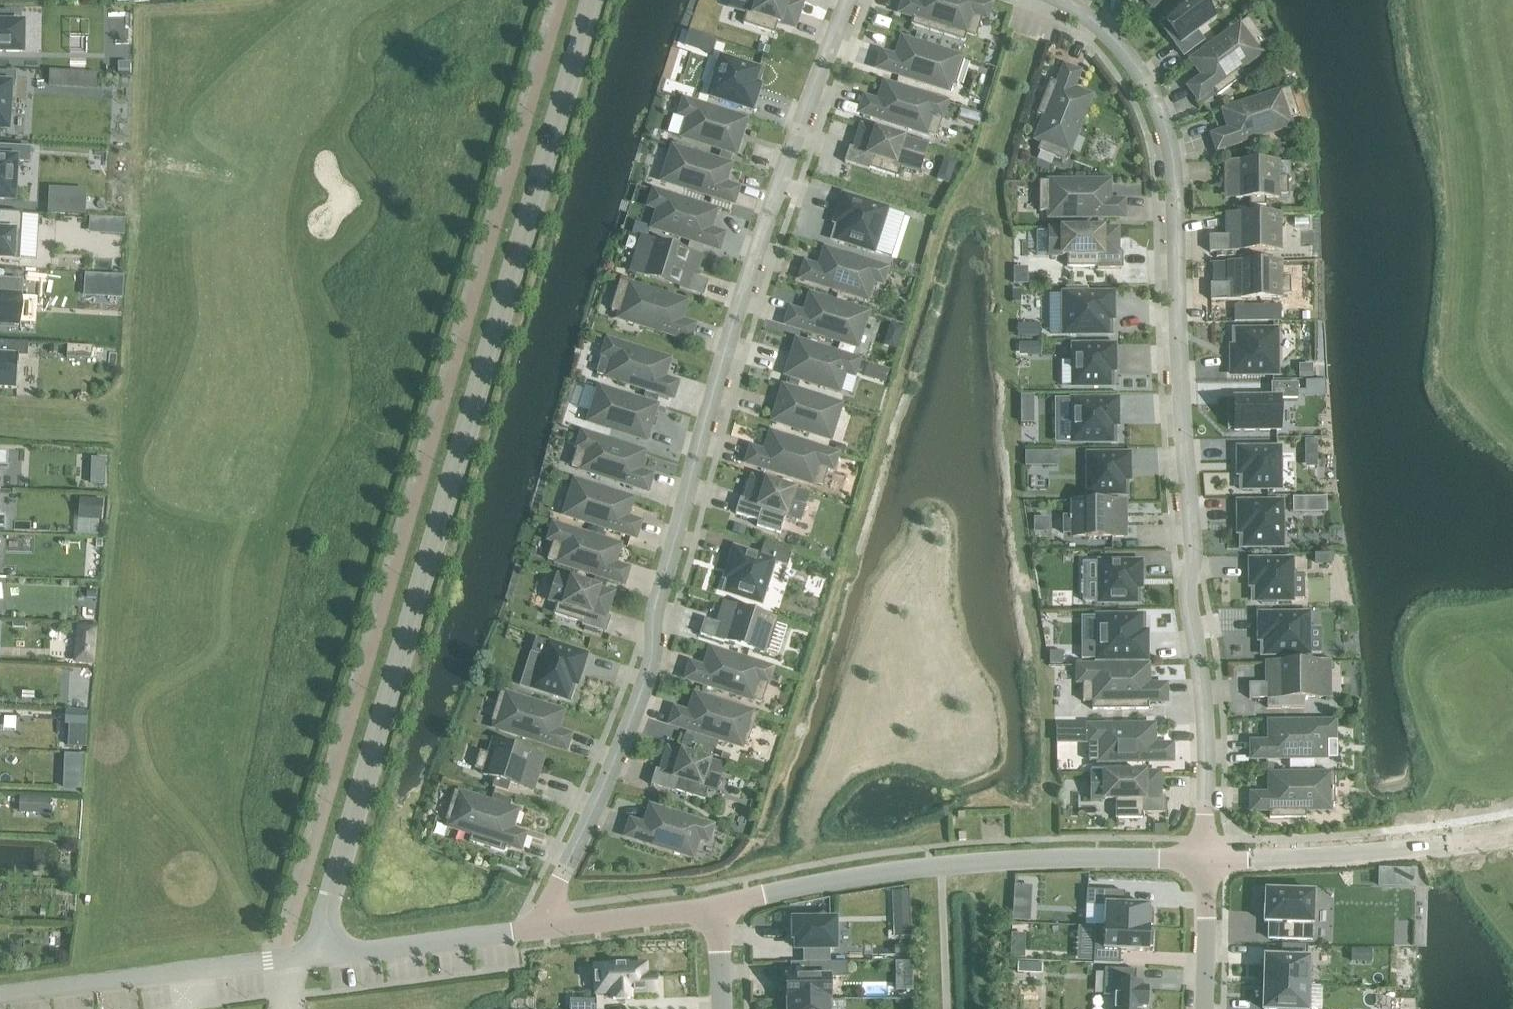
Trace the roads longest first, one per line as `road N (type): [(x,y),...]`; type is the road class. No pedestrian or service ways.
road 1 (residential): [(315,954),(594,0)]
road 2 (residential): [(536,933),(654,655),(659,597),(740,302),(849,0)]
road 3 (residential): [(1059,0),(1121,50),(1158,108),(1172,156),(1206,859)]
road 4 (residential): [(715,907),(941,865),(1206,859)]
road 5 (residential): [(0,995),(315,954)]
road 6 (residential): [(1206,859),(1363,854),(1512,831)]
road 7 (residential): [(315,954),(536,933)]
road 8 (residential): [(536,933),(715,907)]
road 9 (residential): [(1206,859),(1203,1008)]

